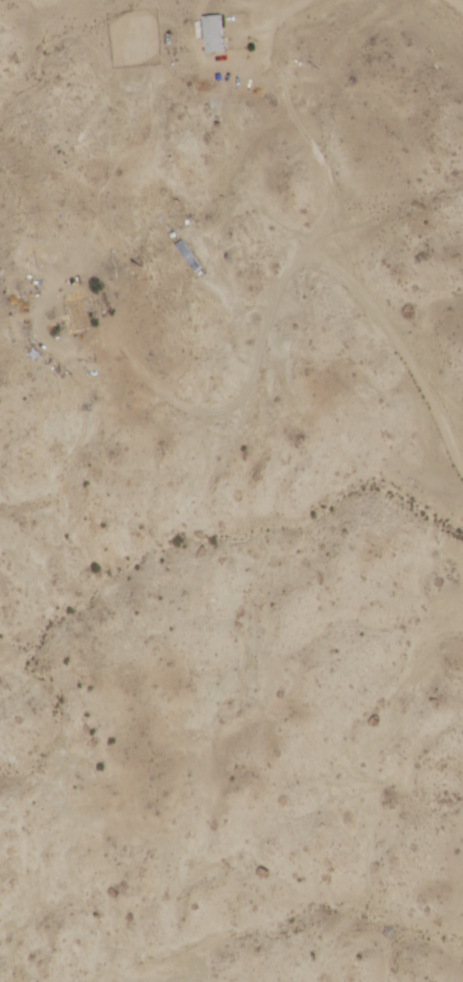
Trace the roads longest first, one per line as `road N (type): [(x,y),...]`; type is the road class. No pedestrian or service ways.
road 1 (track): [(462,466),(426,388),(334,274),(296,266),(242,400),(194,404),(157,393),(95,311)]
road 2 (track): [(296,266),(325,237),(334,189),(268,67),(272,27),(312,0)]

